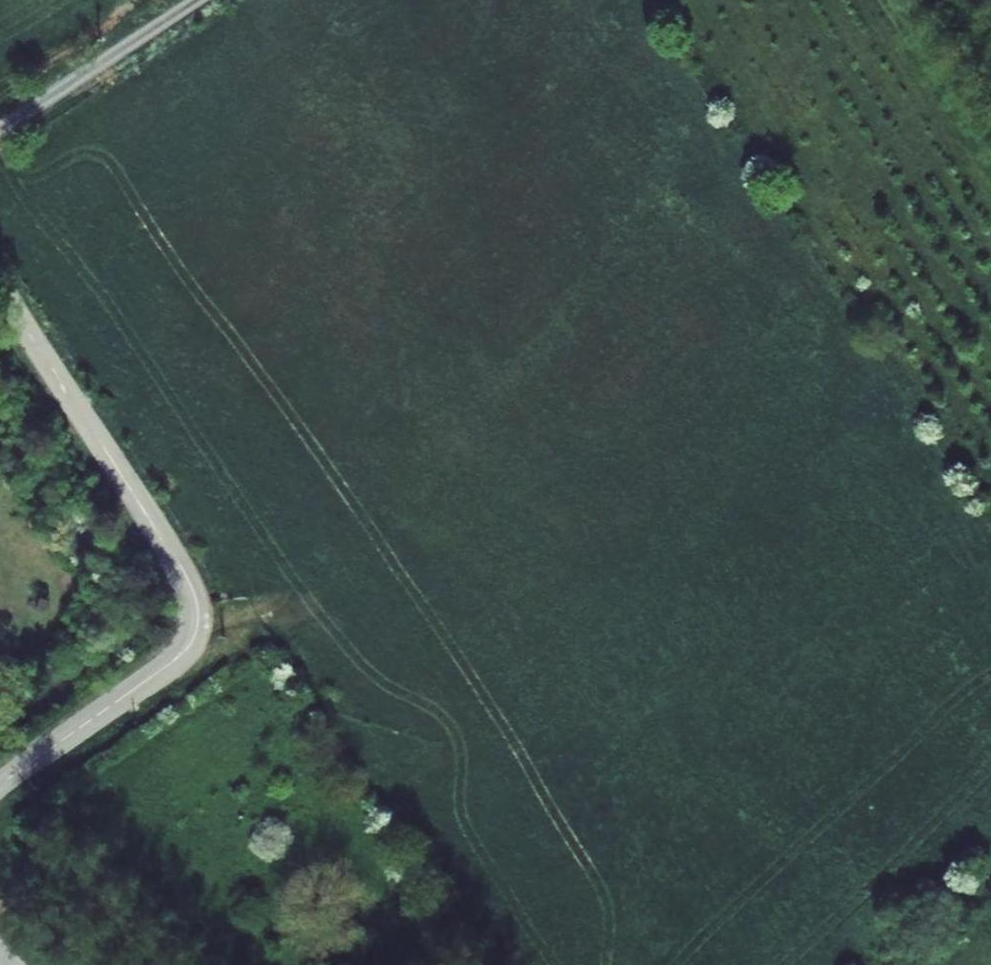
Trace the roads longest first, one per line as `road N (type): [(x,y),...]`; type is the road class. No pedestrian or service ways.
road 1 (unclassified): [(0,784),(170,664),(194,628),(178,567),(0,283)]
road 2 (track): [(0,130),(198,0)]

